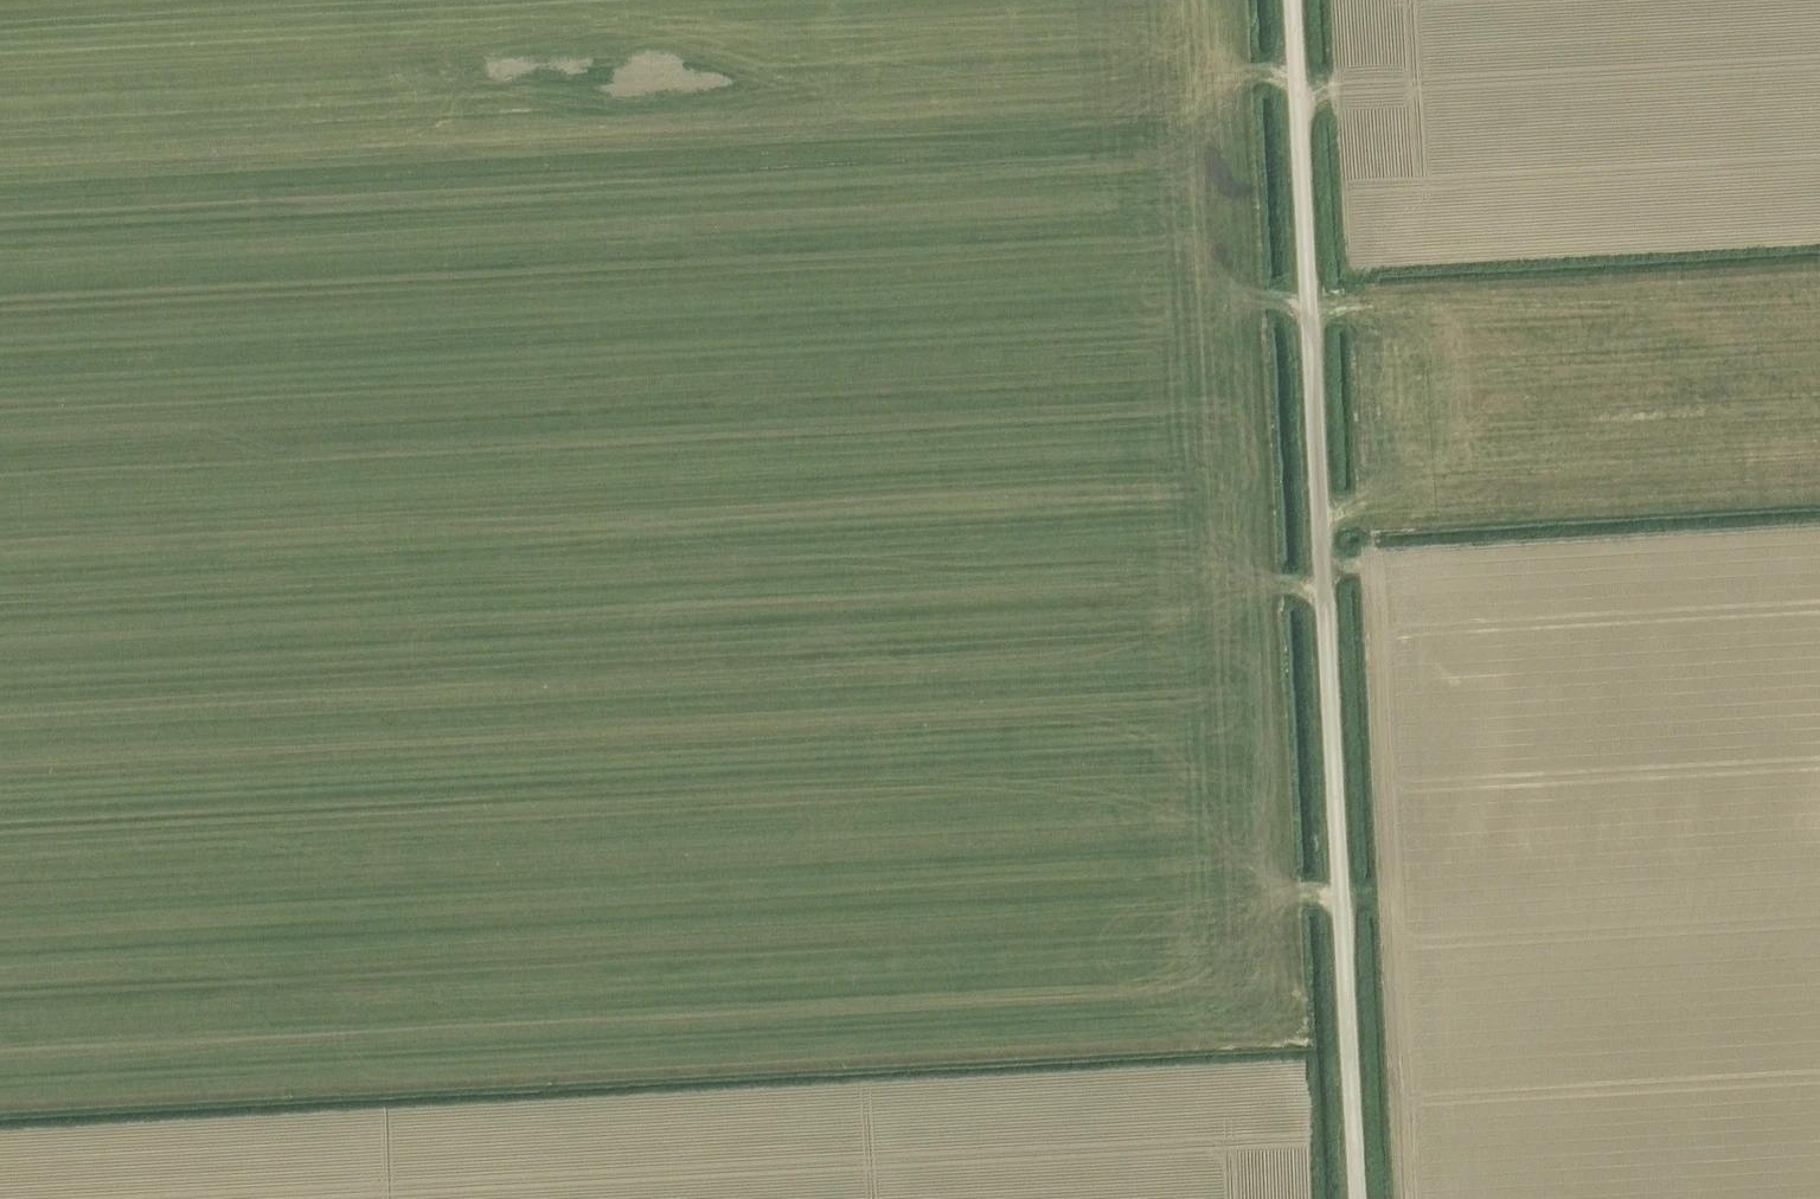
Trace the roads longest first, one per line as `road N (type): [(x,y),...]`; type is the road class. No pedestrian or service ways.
road 1 (unclassified): [(1358,1198),(1297,0)]

